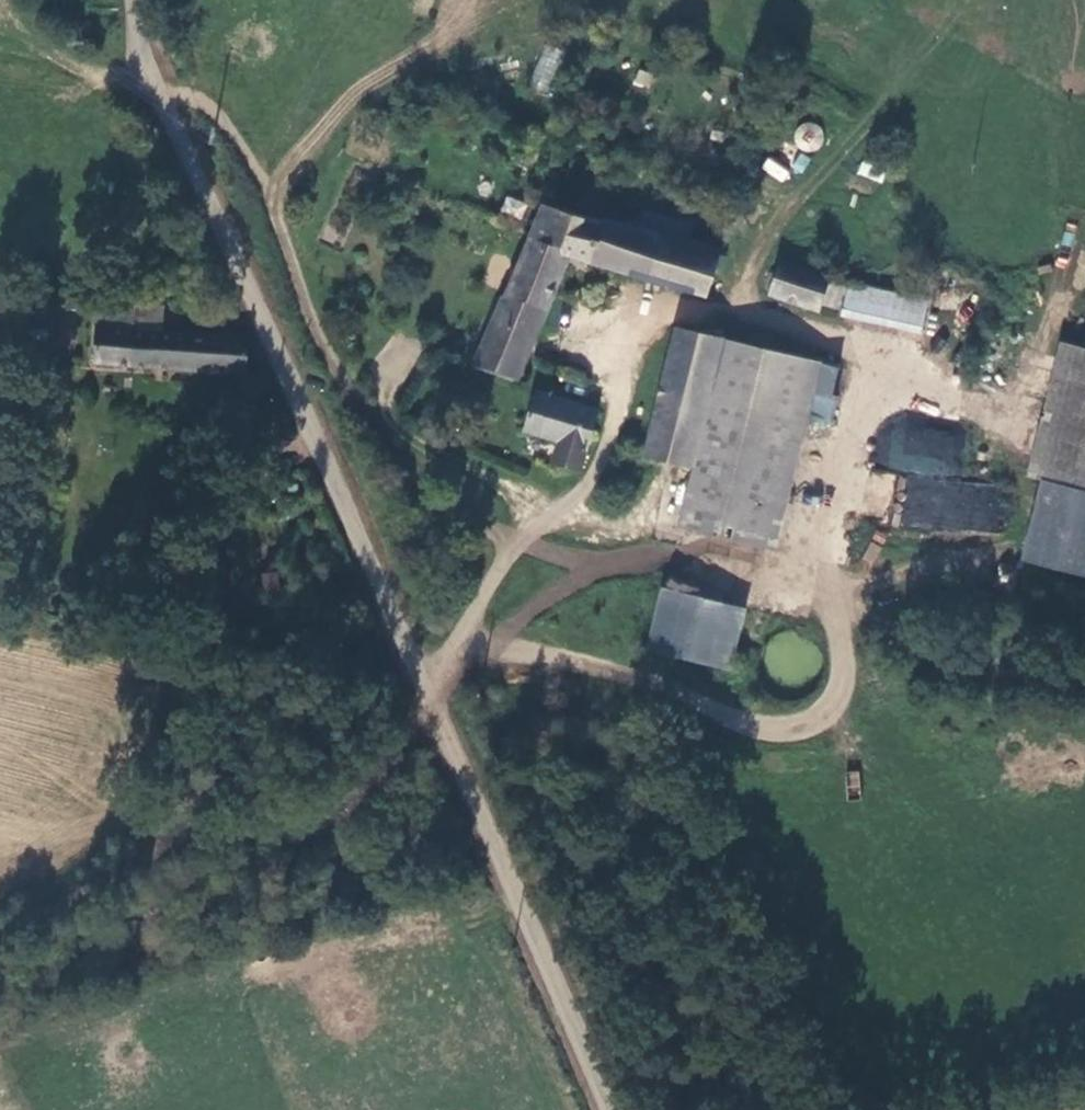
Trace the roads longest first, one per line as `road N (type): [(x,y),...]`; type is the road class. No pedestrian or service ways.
road 1 (unclassified): [(606,1109),(432,704),(155,96),(134,0)]
road 2 (track): [(865,343),(679,307),(645,317),(592,474),(487,581),(432,704)]
road 3 (track): [(865,343),(889,353),(880,403),(842,444),(808,545),(857,639),(896,660),(1084,686)]

